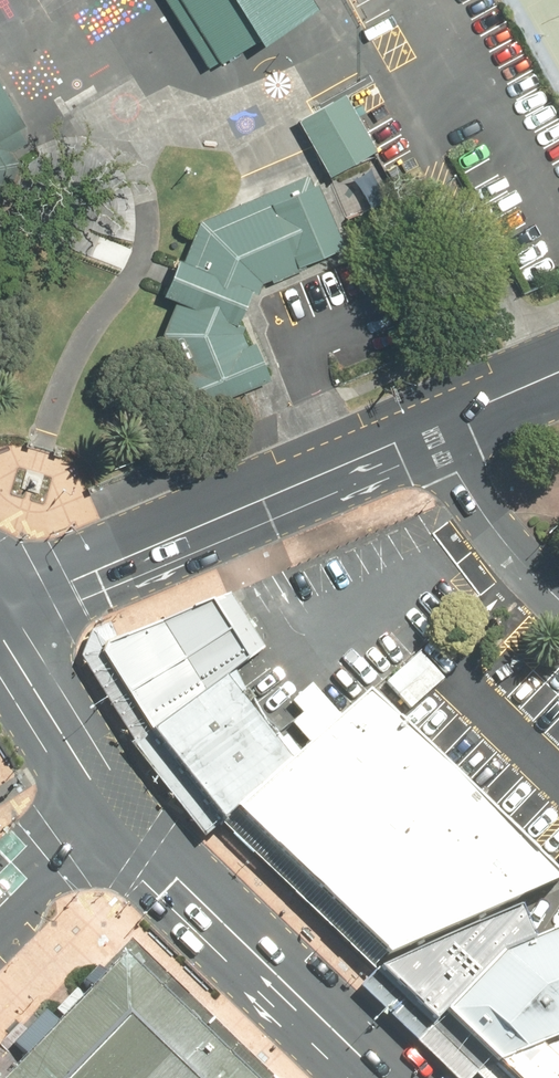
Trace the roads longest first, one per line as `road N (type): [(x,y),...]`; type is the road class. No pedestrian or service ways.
road 1 (secondary): [(0,610),(415,431)]
road 2 (primary): [(93,782),(384,1077)]
road 3 (residential): [(558,594),(415,431)]
road 4 (primary): [(0,632),(93,782)]
road 5 (tertiary): [(0,908),(93,782)]
road 6 (secondary): [(415,431),(558,369)]

